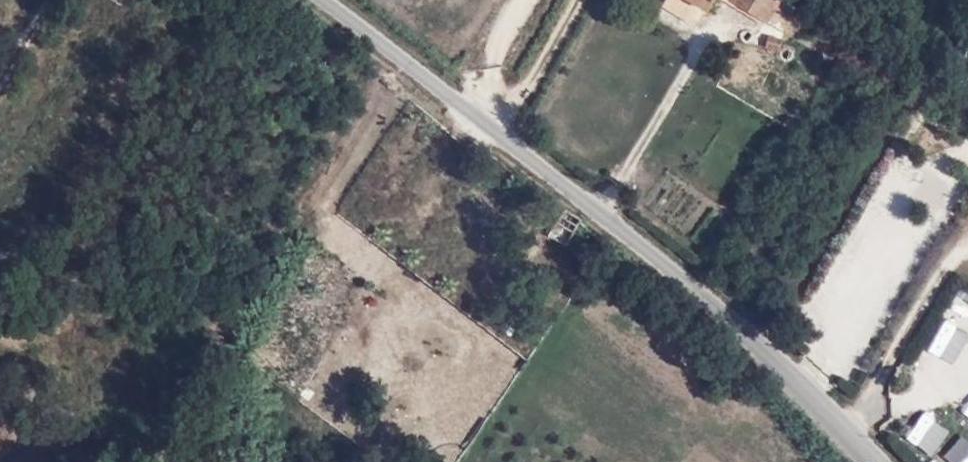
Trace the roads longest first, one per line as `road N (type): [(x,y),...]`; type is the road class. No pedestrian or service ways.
road 1 (unclassified): [(323,0),(660,261),(876,461)]

